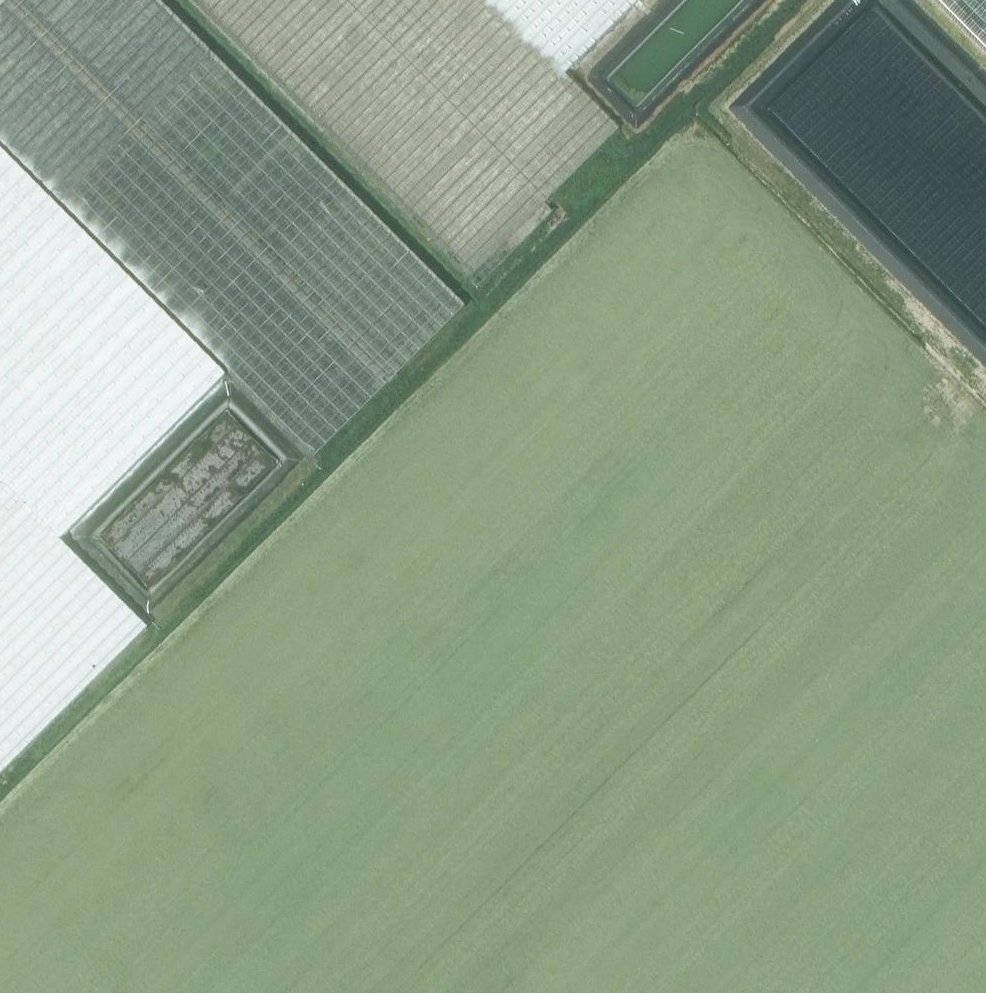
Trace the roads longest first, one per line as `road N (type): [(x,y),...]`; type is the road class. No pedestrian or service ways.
road 1 (track): [(846,992),(985,854)]

